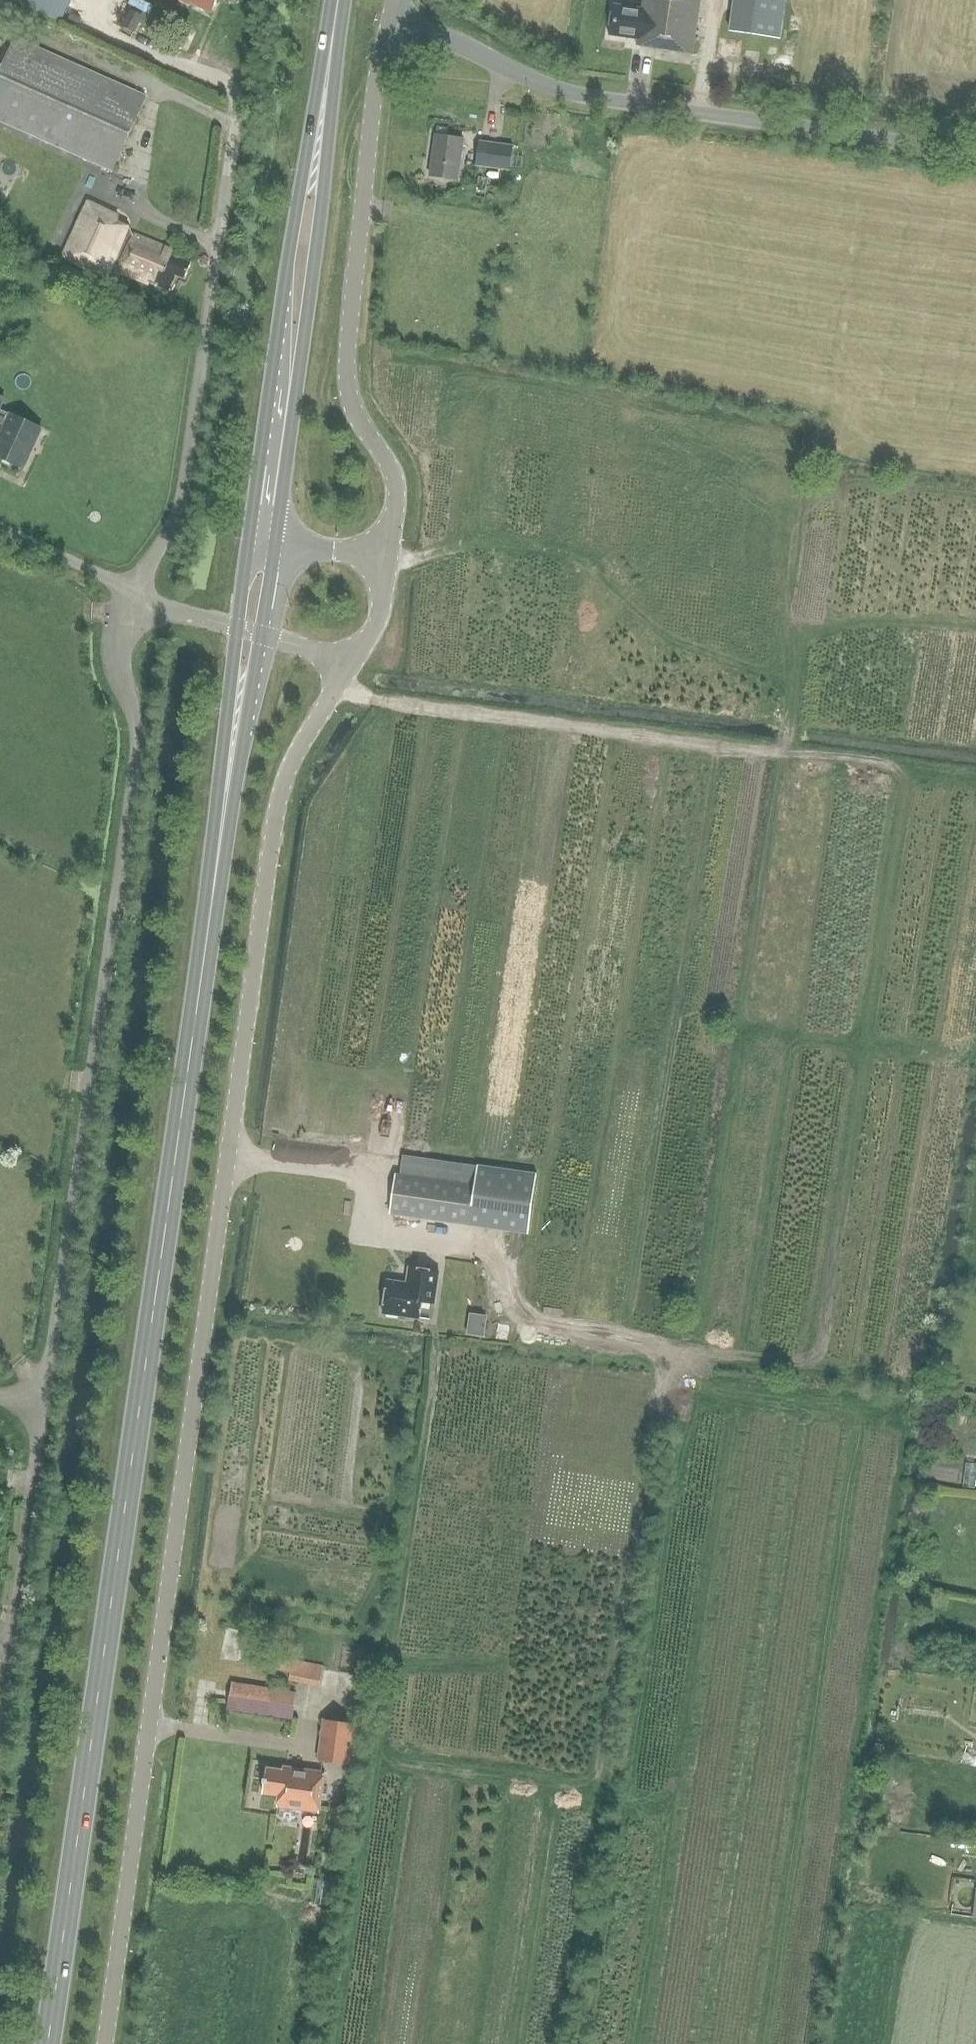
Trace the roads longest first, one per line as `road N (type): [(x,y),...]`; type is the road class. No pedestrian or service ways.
road 1 (unclassified): [(105,2043),(273,821),(295,751),(350,668)]
road 2 (primary): [(47,2043),(226,792)]
road 3 (unclassified): [(134,591),(119,660),(136,754),(14,1609)]
road 4 (unclassified): [(975,154),(565,93),(467,46),(388,27)]
road 5 (unclassified): [(392,556),(396,475),(354,406),(346,372),(388,27)]
road 6 (unclassified): [(230,133),(182,496),(134,591)]
road 7 (primary): [(325,89),(312,118),(248,540)]
road 8 (primary): [(275,543),(320,222),(325,89)]
road 9 (primary): [(237,628),(220,779),(226,792)]
road 10 (primary): [(226,792),(236,784),(260,635)]
road 11 (unclassified): [(134,591),(0,529)]
road 12 (unclassified): [(350,668),(380,611),(392,556)]

